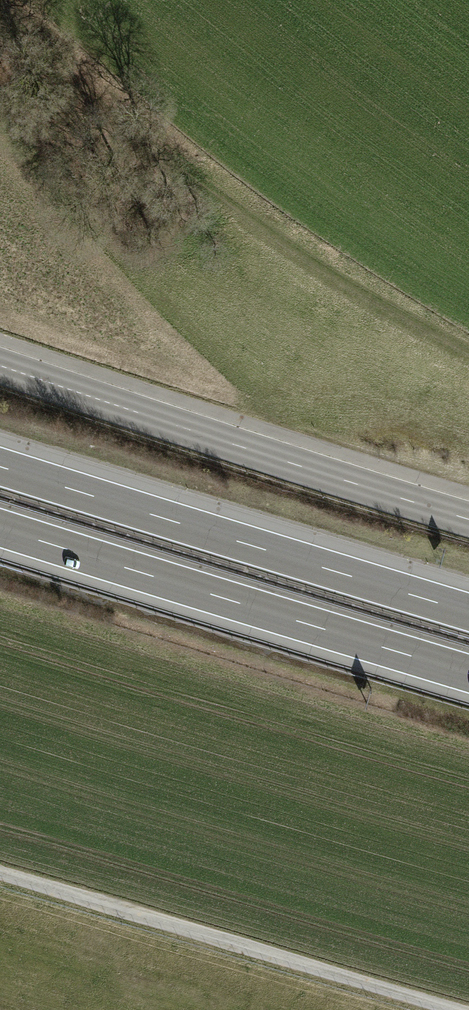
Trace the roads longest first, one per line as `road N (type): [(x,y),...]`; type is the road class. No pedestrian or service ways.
road 1 (tertiary): [(0,364),(468,517)]
road 2 (motorway): [(468,611),(0,465)]
road 3 (motorway): [(0,529),(468,674)]
road 4 (track): [(453,1009),(0,873)]

